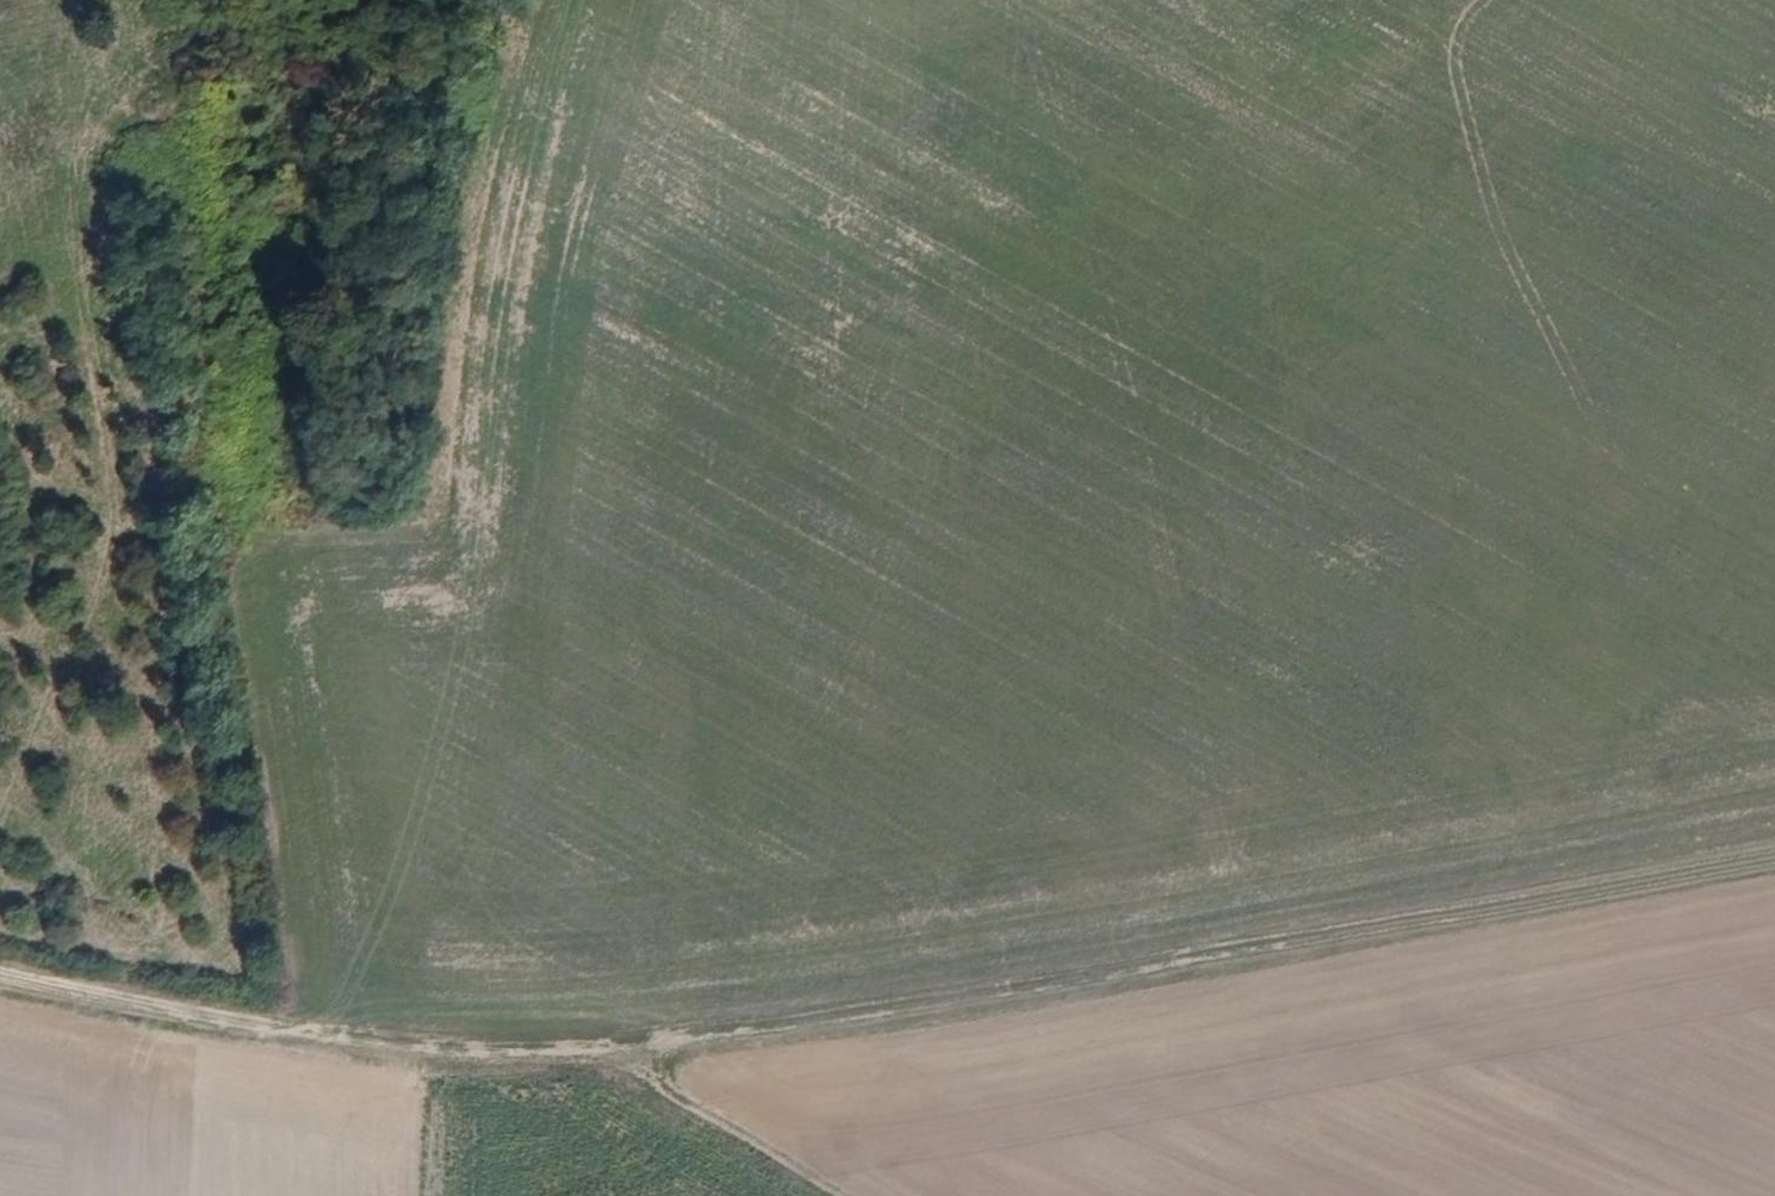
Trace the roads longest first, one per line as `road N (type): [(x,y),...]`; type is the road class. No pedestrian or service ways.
road 1 (track): [(0,978),(331,1047),(508,1059),(602,1053),(885,1022),(1774,867)]
road 2 (track): [(602,1053),(842,1195)]

